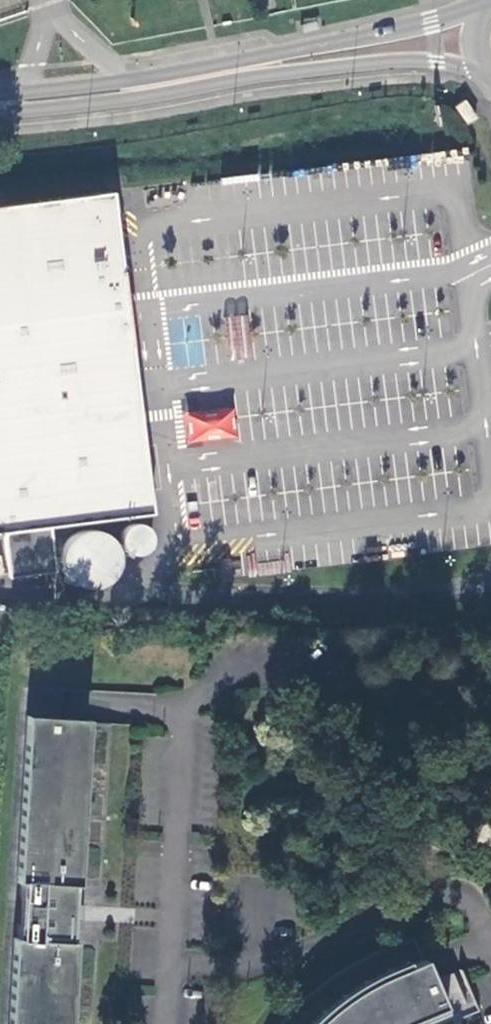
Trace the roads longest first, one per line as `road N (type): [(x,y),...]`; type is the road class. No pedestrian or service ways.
road 1 (tertiary): [(485,4),(284,52),(0,94)]
road 2 (tertiary): [(0,111),(387,63),(439,61),(487,71)]

